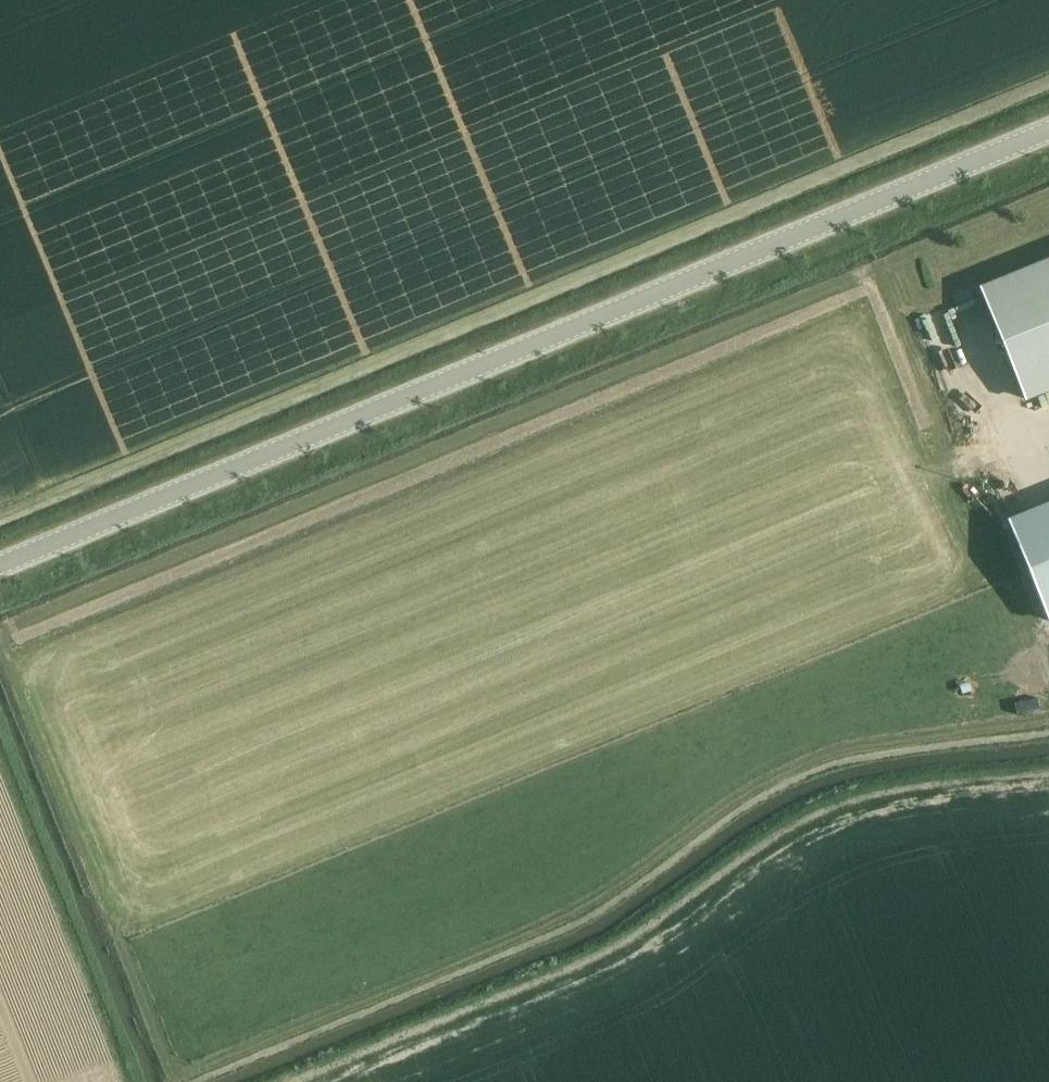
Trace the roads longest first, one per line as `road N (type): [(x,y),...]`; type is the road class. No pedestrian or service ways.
road 1 (unclassified): [(1048,131),(0,568)]

